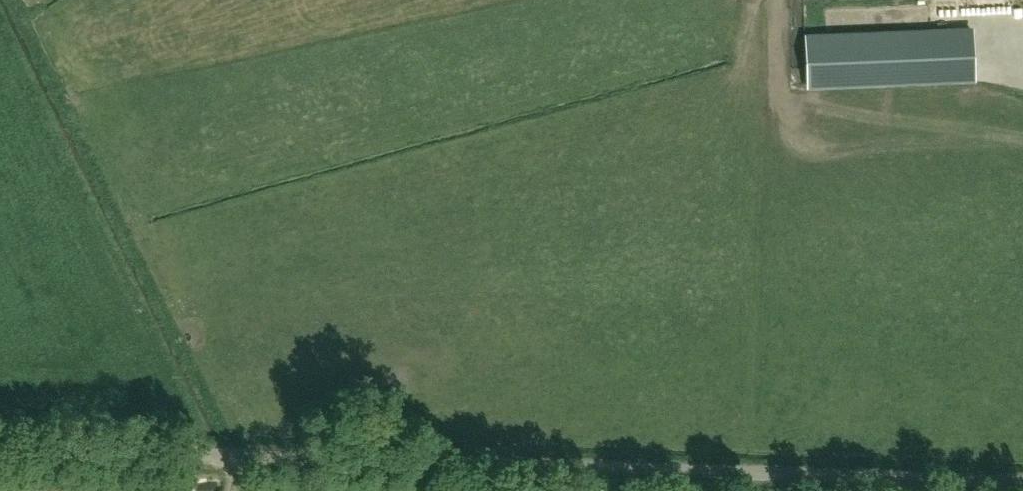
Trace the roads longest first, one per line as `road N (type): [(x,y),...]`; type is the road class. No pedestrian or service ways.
road 1 (unclassified): [(0,447),(1022,477)]

